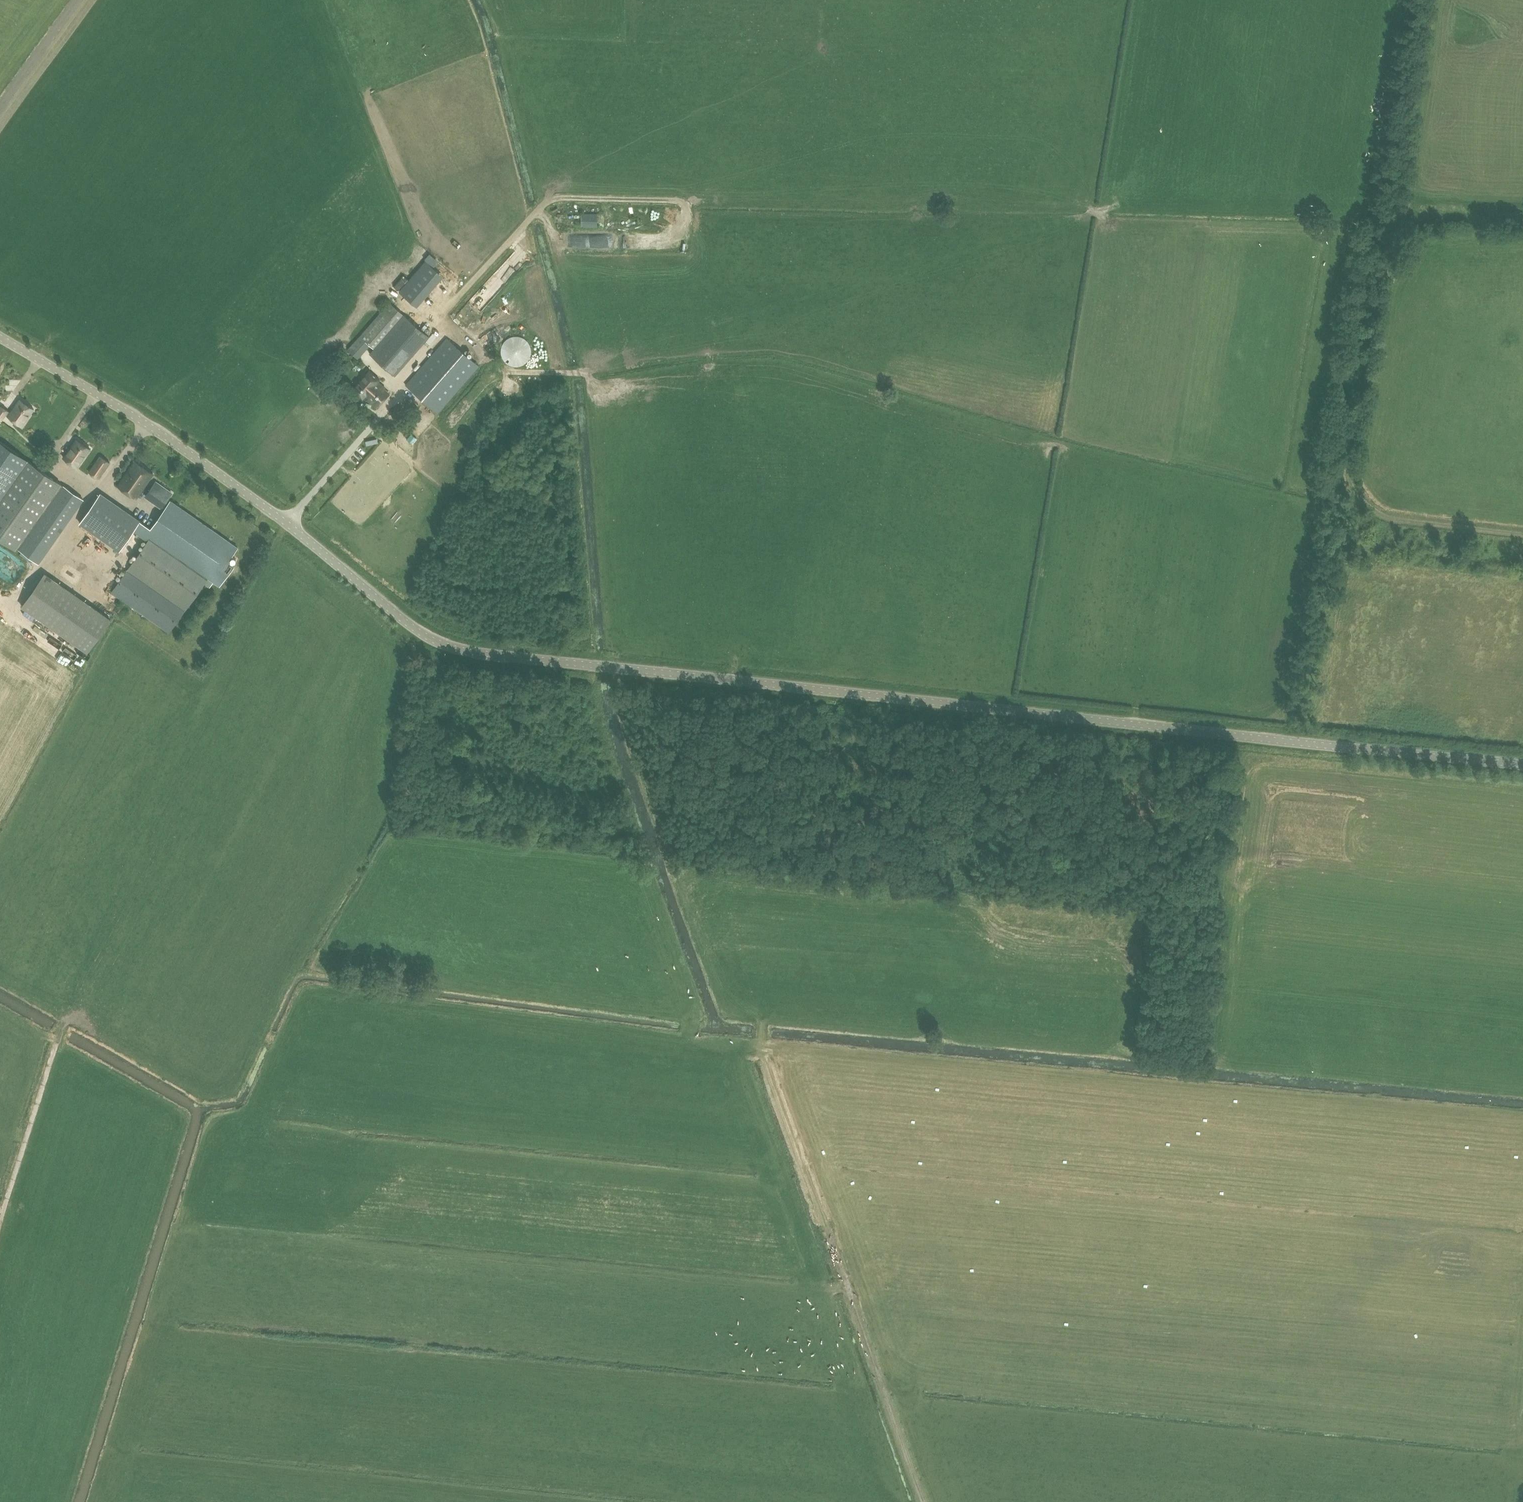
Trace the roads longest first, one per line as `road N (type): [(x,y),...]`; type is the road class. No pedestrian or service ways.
road 1 (tertiary): [(1522,765),(457,649),(410,624),(175,443),(0,337)]
road 2 (track): [(608,666),(669,864)]

